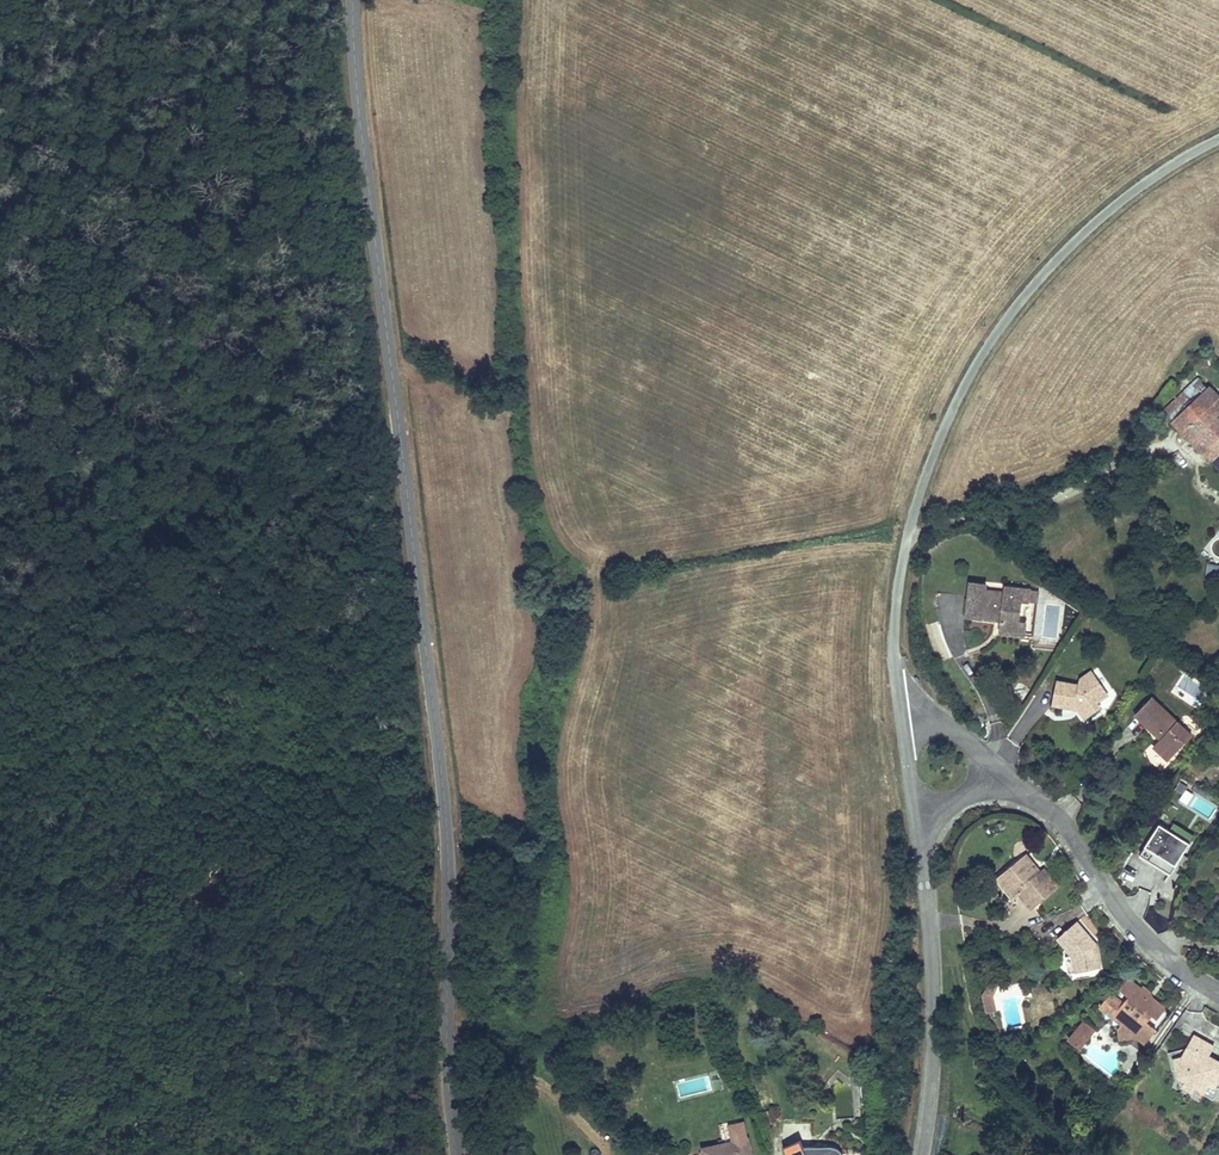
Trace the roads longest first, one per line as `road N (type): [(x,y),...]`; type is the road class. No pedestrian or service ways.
road 1 (tertiary): [(352,0),(359,127),(445,834),(447,1068)]
road 2 (residential): [(1218,140),(1141,187),(1067,249),(972,371),(908,532),(896,605),(898,706)]
road 3 (residential): [(918,839),(933,992),(918,1154)]
road 4 (residential): [(1017,785),(1053,816),(1153,947),(1218,995)]
road 5 (residential): [(1017,785),(943,725),(898,706)]
road 6 (residential): [(898,706),(918,839)]

